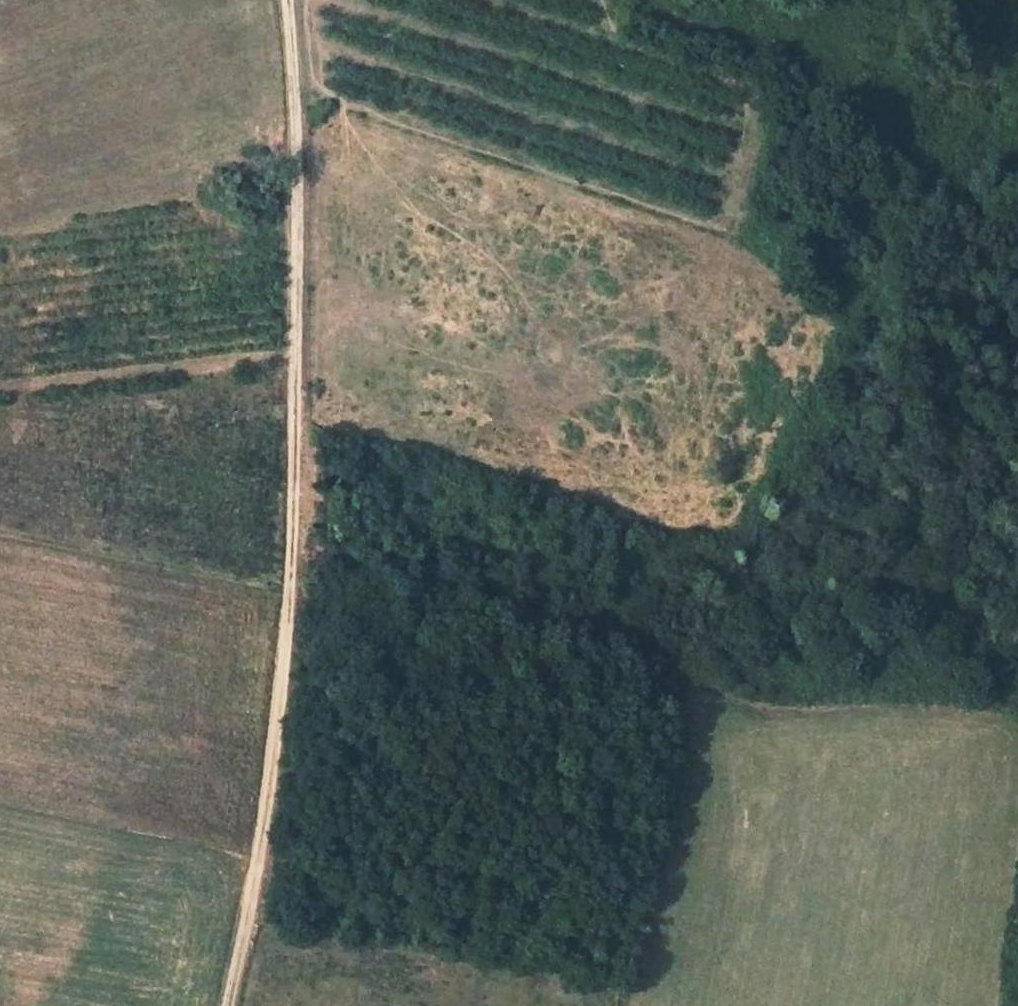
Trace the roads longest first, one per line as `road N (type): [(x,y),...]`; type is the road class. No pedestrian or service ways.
road 1 (track): [(286,0),(305,100),(276,817),(229,1005)]
road 2 (track): [(705,689),(805,710),(993,710),(1017,725)]
road 3 (track): [(1017,873),(996,1005)]

